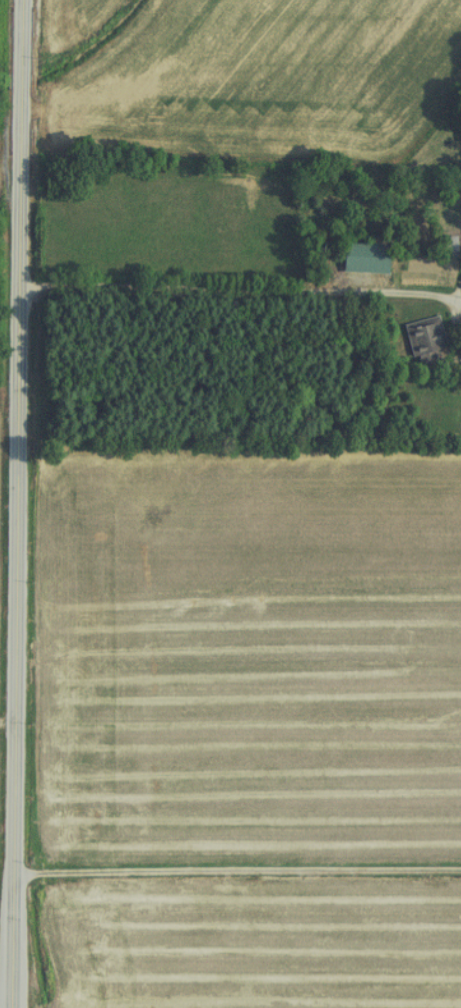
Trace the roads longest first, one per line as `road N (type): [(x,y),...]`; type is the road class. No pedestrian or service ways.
road 1 (secondary): [(14,1007),(25,0)]
road 2 (residential): [(16,872),(460,873)]
road 3 (residential): [(20,286),(441,294),(456,301)]

